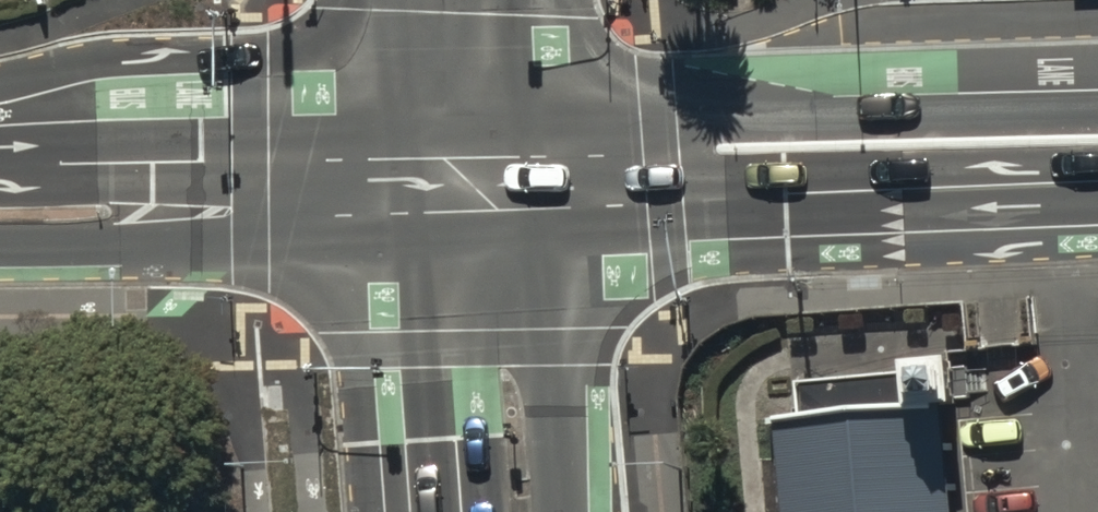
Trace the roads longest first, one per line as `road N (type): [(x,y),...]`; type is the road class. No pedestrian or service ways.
road 1 (secondary): [(542,170),(1097,147)]
road 2 (secondary): [(0,179),(390,175)]
road 3 (tertiary): [(542,170),(559,511)]
road 4 (tertiary): [(413,511),(390,175)]
road 5 (secondary): [(390,175),(385,0)]
road 6 (secondary): [(511,0),(542,170)]
road 7 (secondary): [(390,175),(542,170)]

